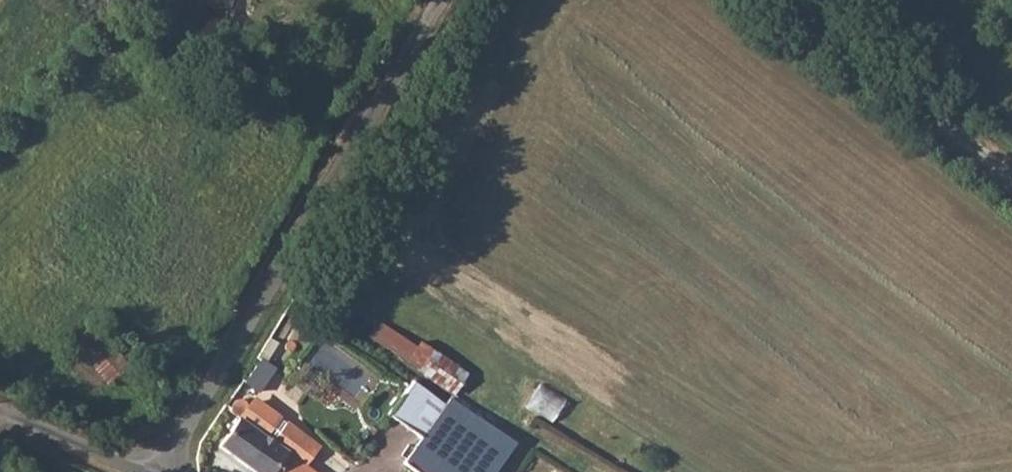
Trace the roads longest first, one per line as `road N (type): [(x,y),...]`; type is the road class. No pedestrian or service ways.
road 1 (track): [(773,0),(1011,175)]

